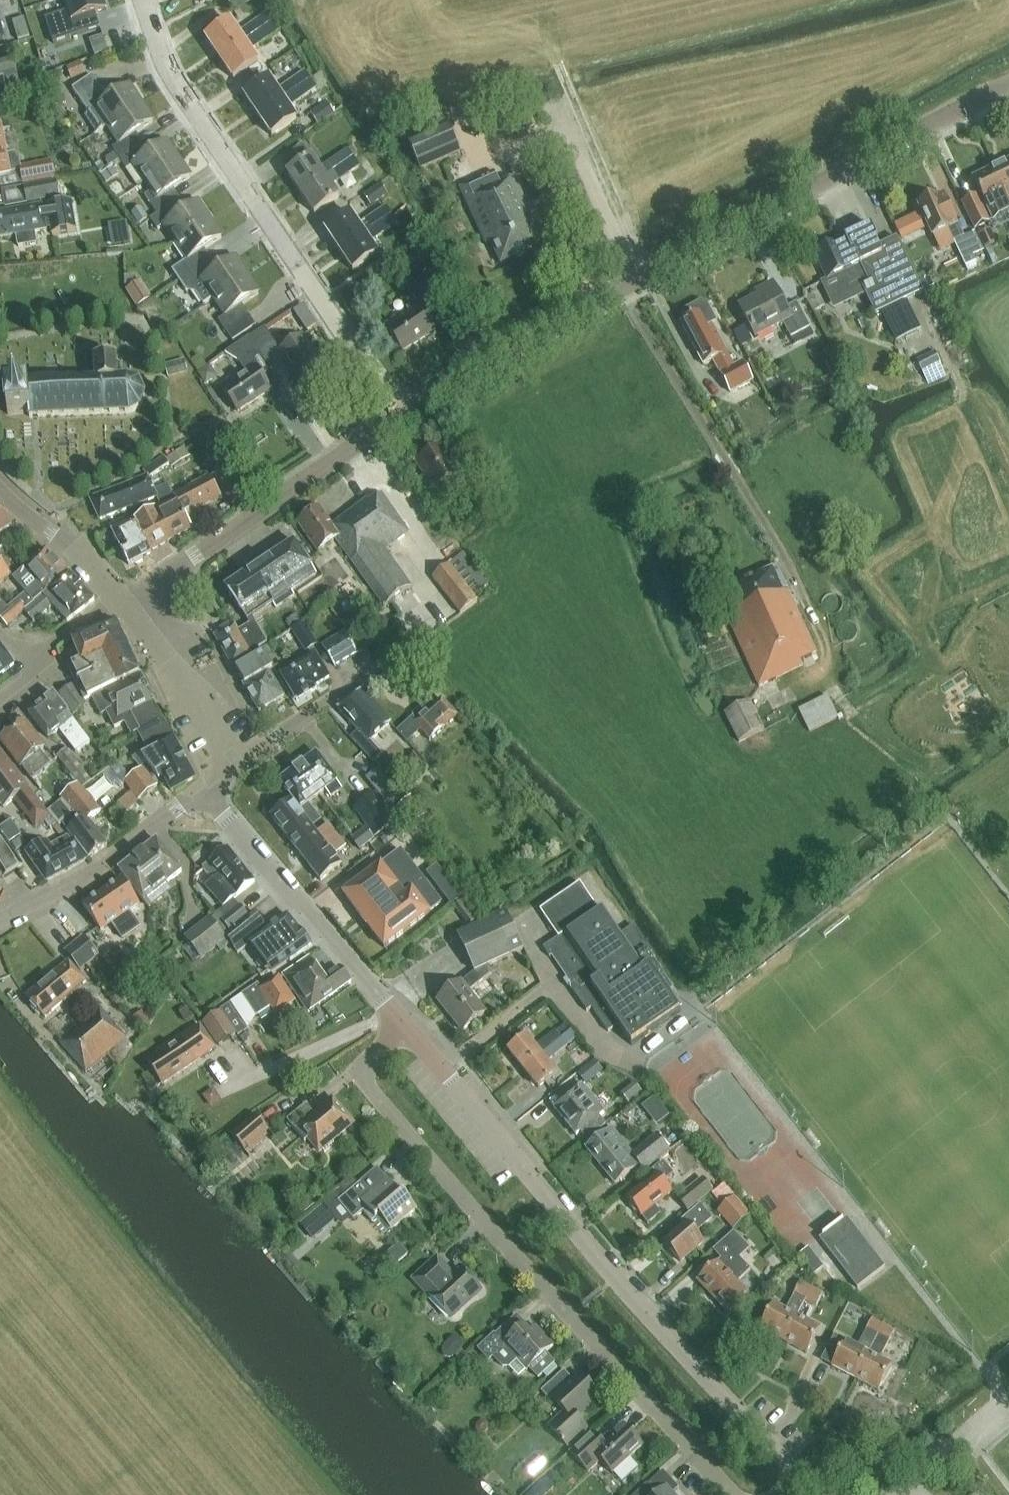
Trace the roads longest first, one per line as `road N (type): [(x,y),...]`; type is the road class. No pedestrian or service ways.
road 1 (tertiary): [(401,414),(503,349),(1008,84)]
road 2 (residential): [(735,1494),(485,1224),(358,1072),(407,1028)]
road 3 (tertiary): [(802,1474),(670,1339),(407,1028)]
road 4 (residential): [(401,414),(162,63),(142,0)]
road 5 (tertiary): [(125,602),(401,414)]
road 6 (tertiary): [(407,1028),(204,790)]
road 7 (tertiary): [(0,920),(86,875),(204,790)]
road 8 (residential): [(234,769),(412,641)]
road 9 (tertiary): [(234,769),(125,602)]
road 10 (residential): [(0,709),(41,679),(48,646),(125,602)]
road 11 (residential): [(125,602),(82,555),(31,518)]

